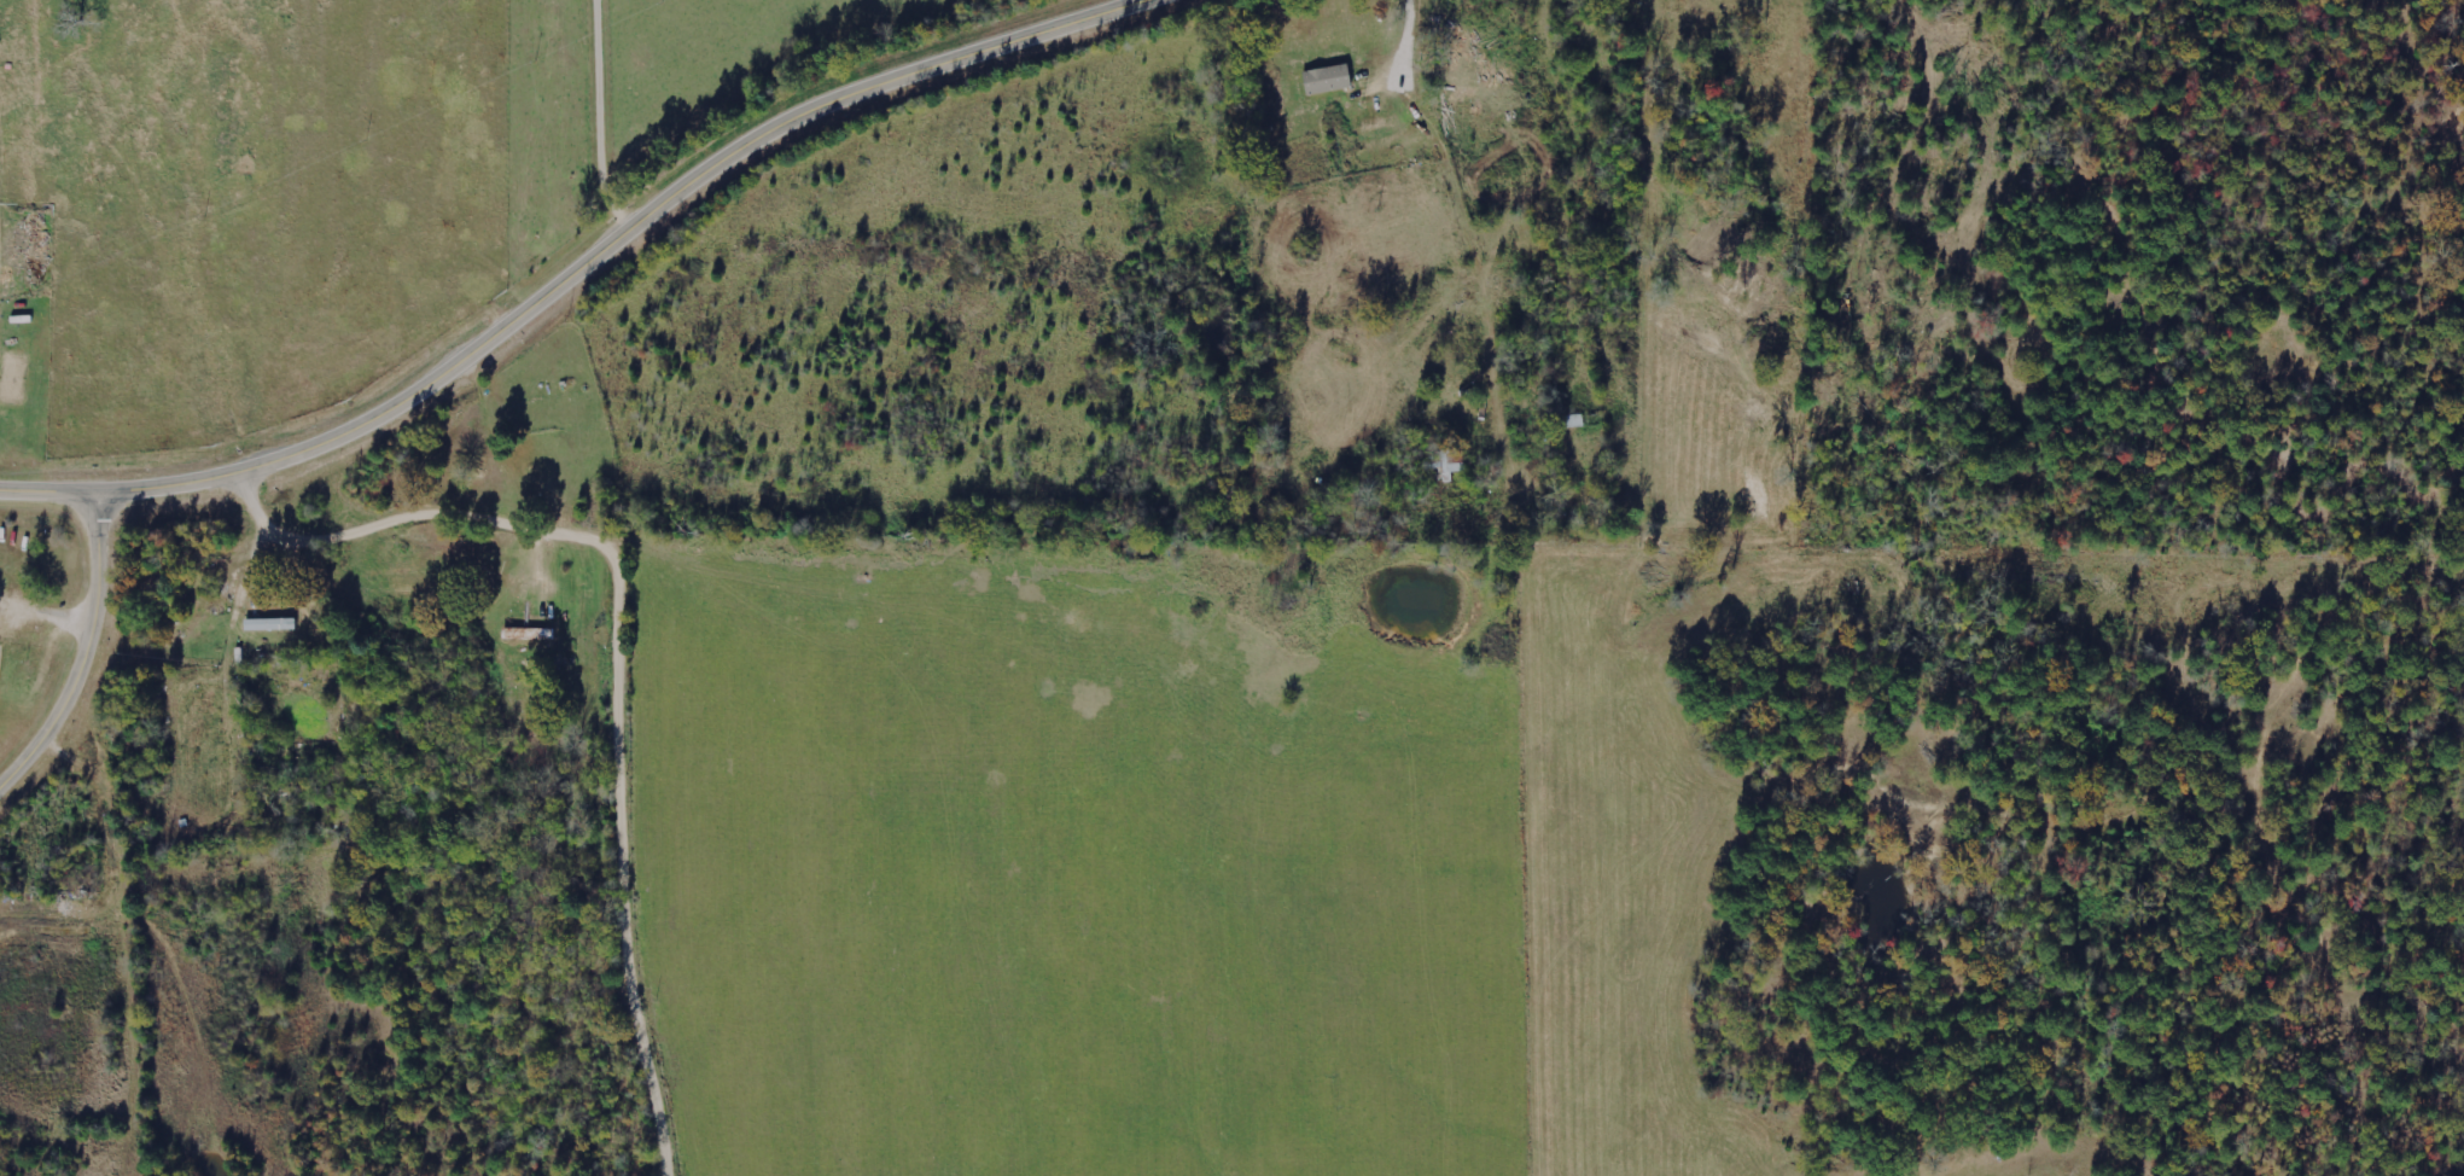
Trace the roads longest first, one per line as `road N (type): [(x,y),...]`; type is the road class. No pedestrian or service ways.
road 1 (tertiary): [(0,492),(122,491),(286,459),(389,412),(629,227),(796,121),(899,78),(1148,0)]
road 2 (residential): [(244,472),(275,524),(302,540),(339,541),(406,520),(467,516),(605,541),(630,554),(637,959),(675,1175)]
road 3 (tertiary): [(0,790),(46,746),(98,633),(101,493)]

